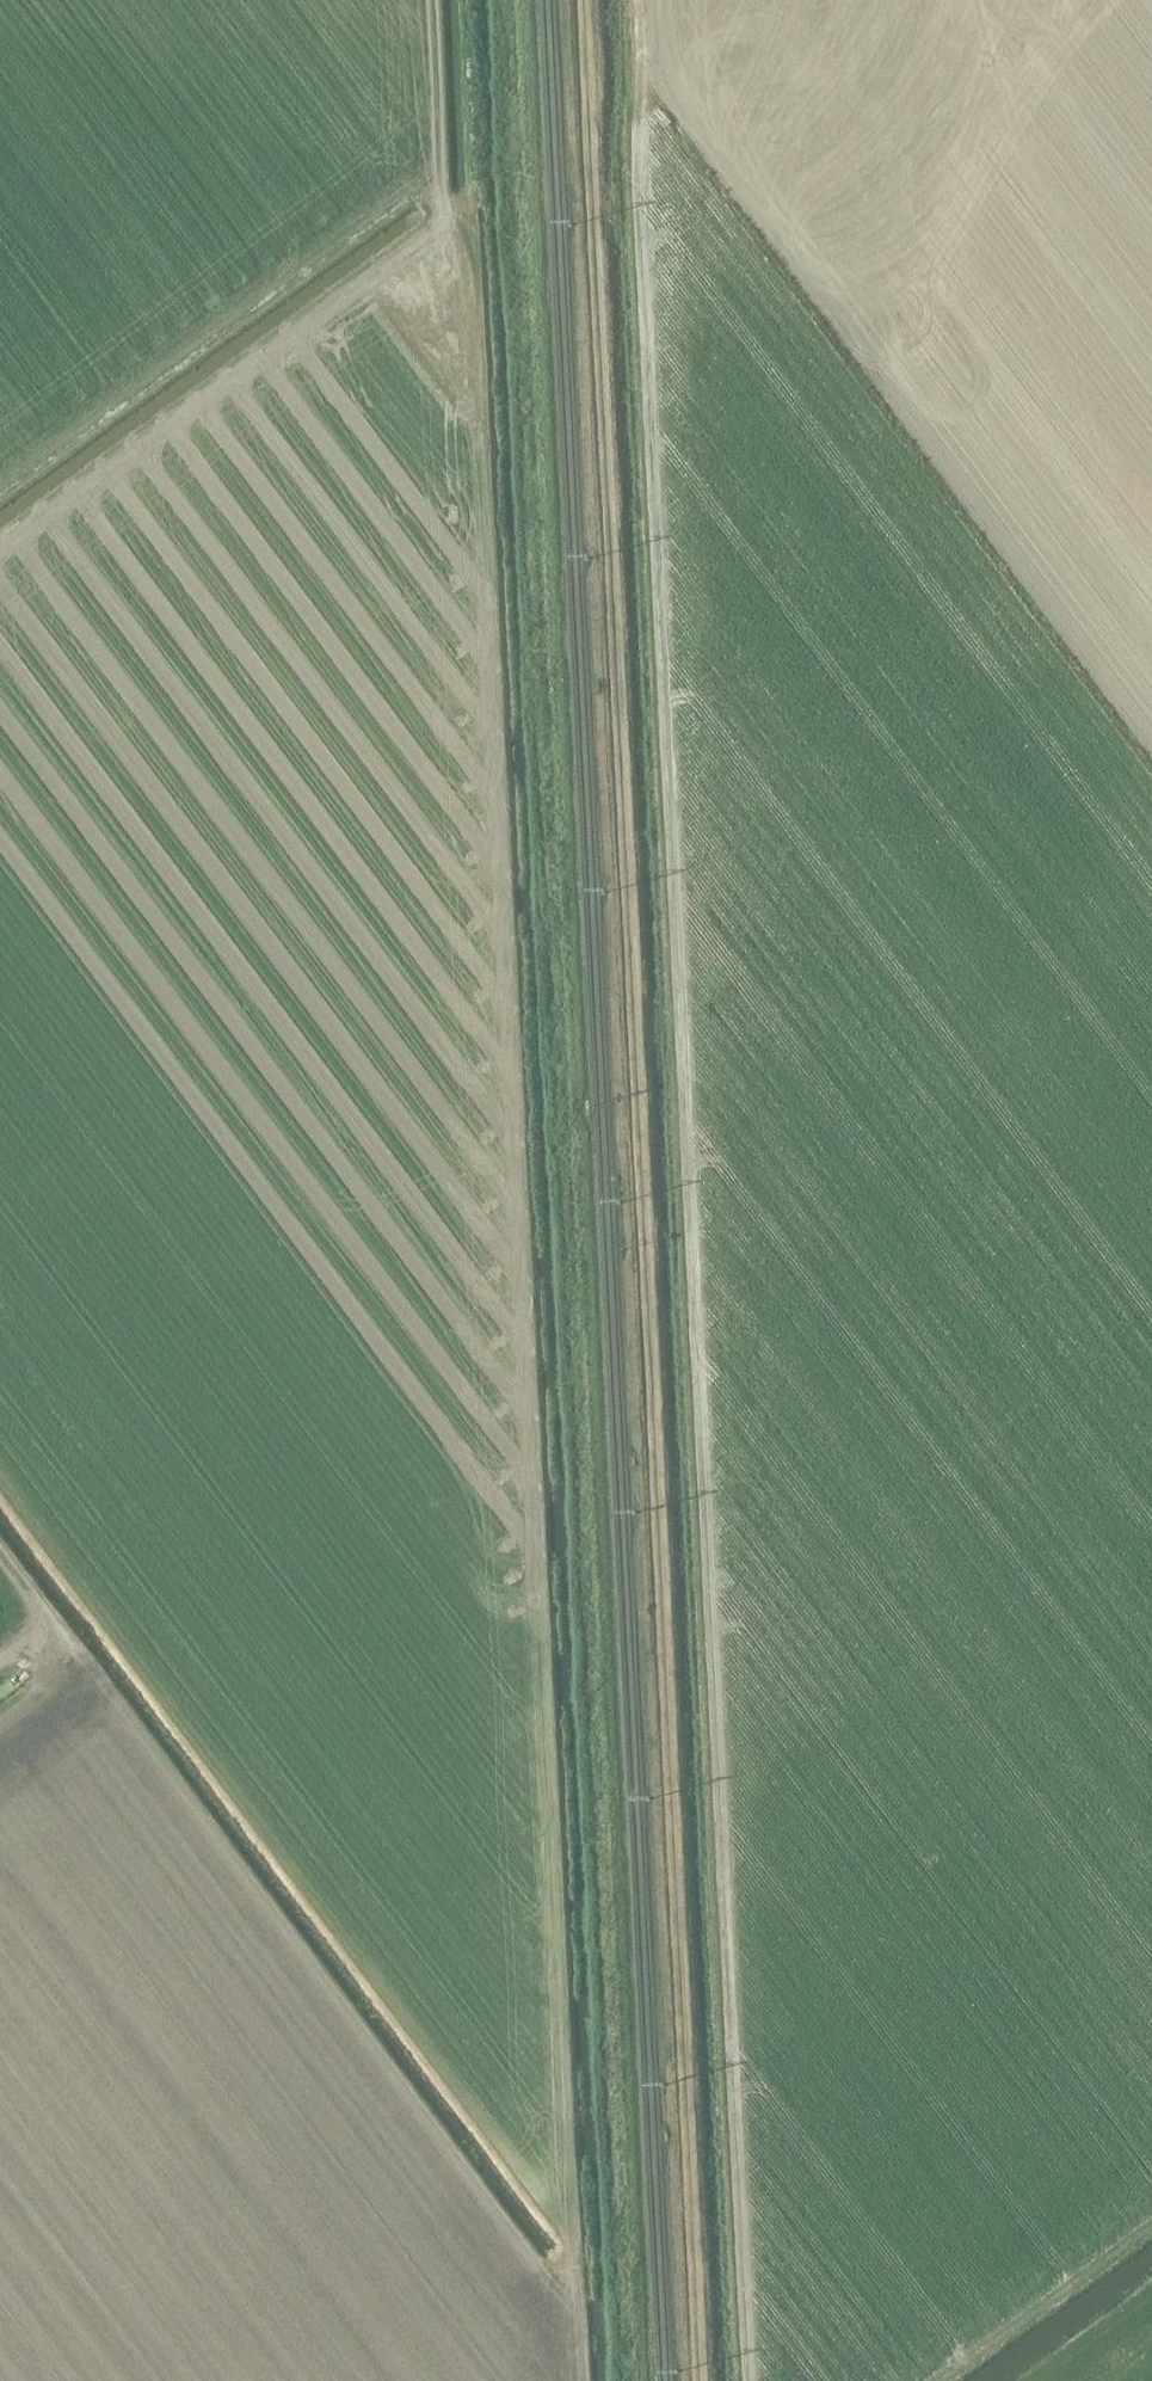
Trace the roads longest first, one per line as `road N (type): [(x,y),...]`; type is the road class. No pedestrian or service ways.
road 1 (track): [(640,0),(642,84),(688,156),(799,2380)]
road 2 (track): [(427,0),(437,194),(468,253),(575,2380)]
road 3 (track): [(697,2380),(582,0)]
road 4 (track): [(932,2380),(1151,2218)]
road 5 (track): [(0,1728),(77,1662),(0,1556)]

